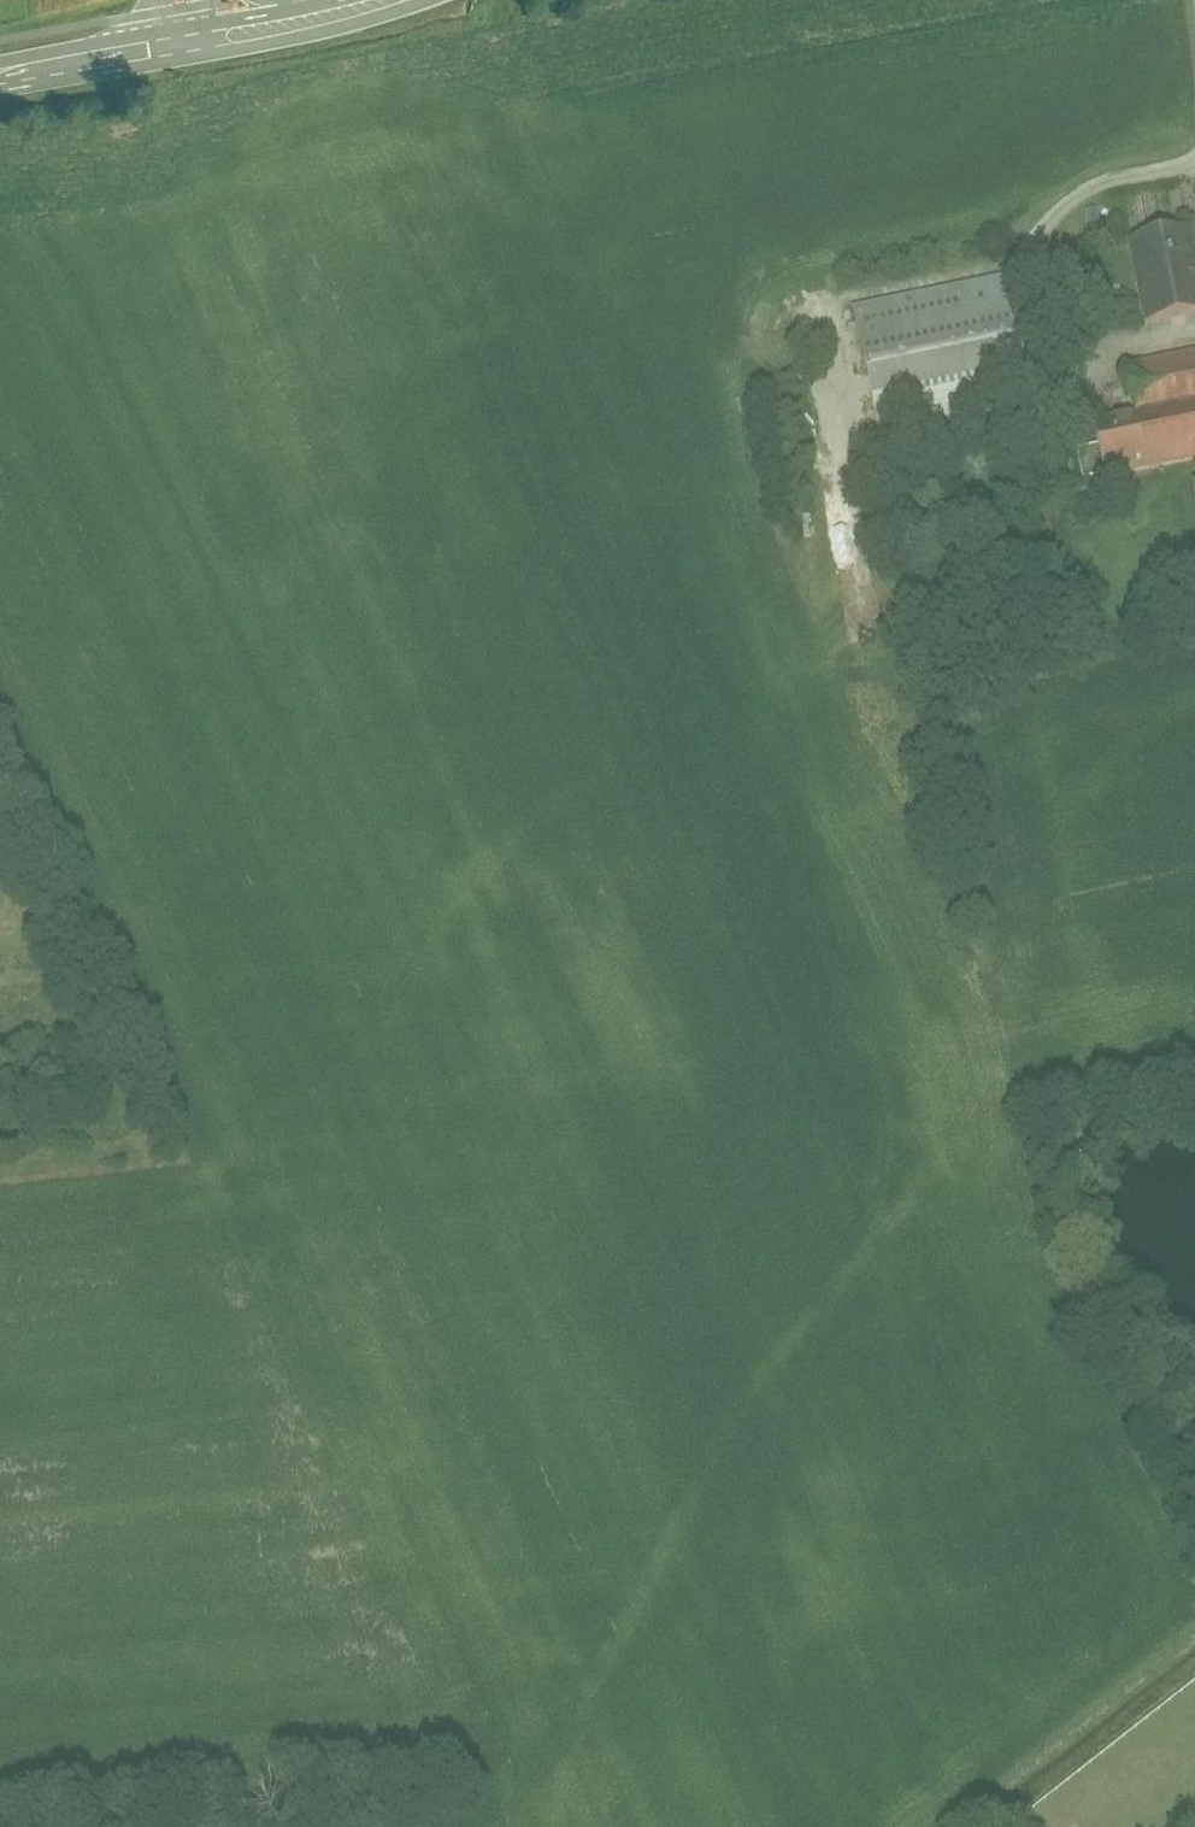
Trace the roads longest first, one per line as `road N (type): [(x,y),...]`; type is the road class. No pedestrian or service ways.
road 1 (track): [(1194,1660),(983,1826)]
road 2 (tertiary): [(204,55),(420,0)]
road 3 (tertiary): [(0,88),(165,62)]
road 4 (tertiary): [(162,35),(0,66)]
road 5 (tertiary): [(334,0),(201,29)]

